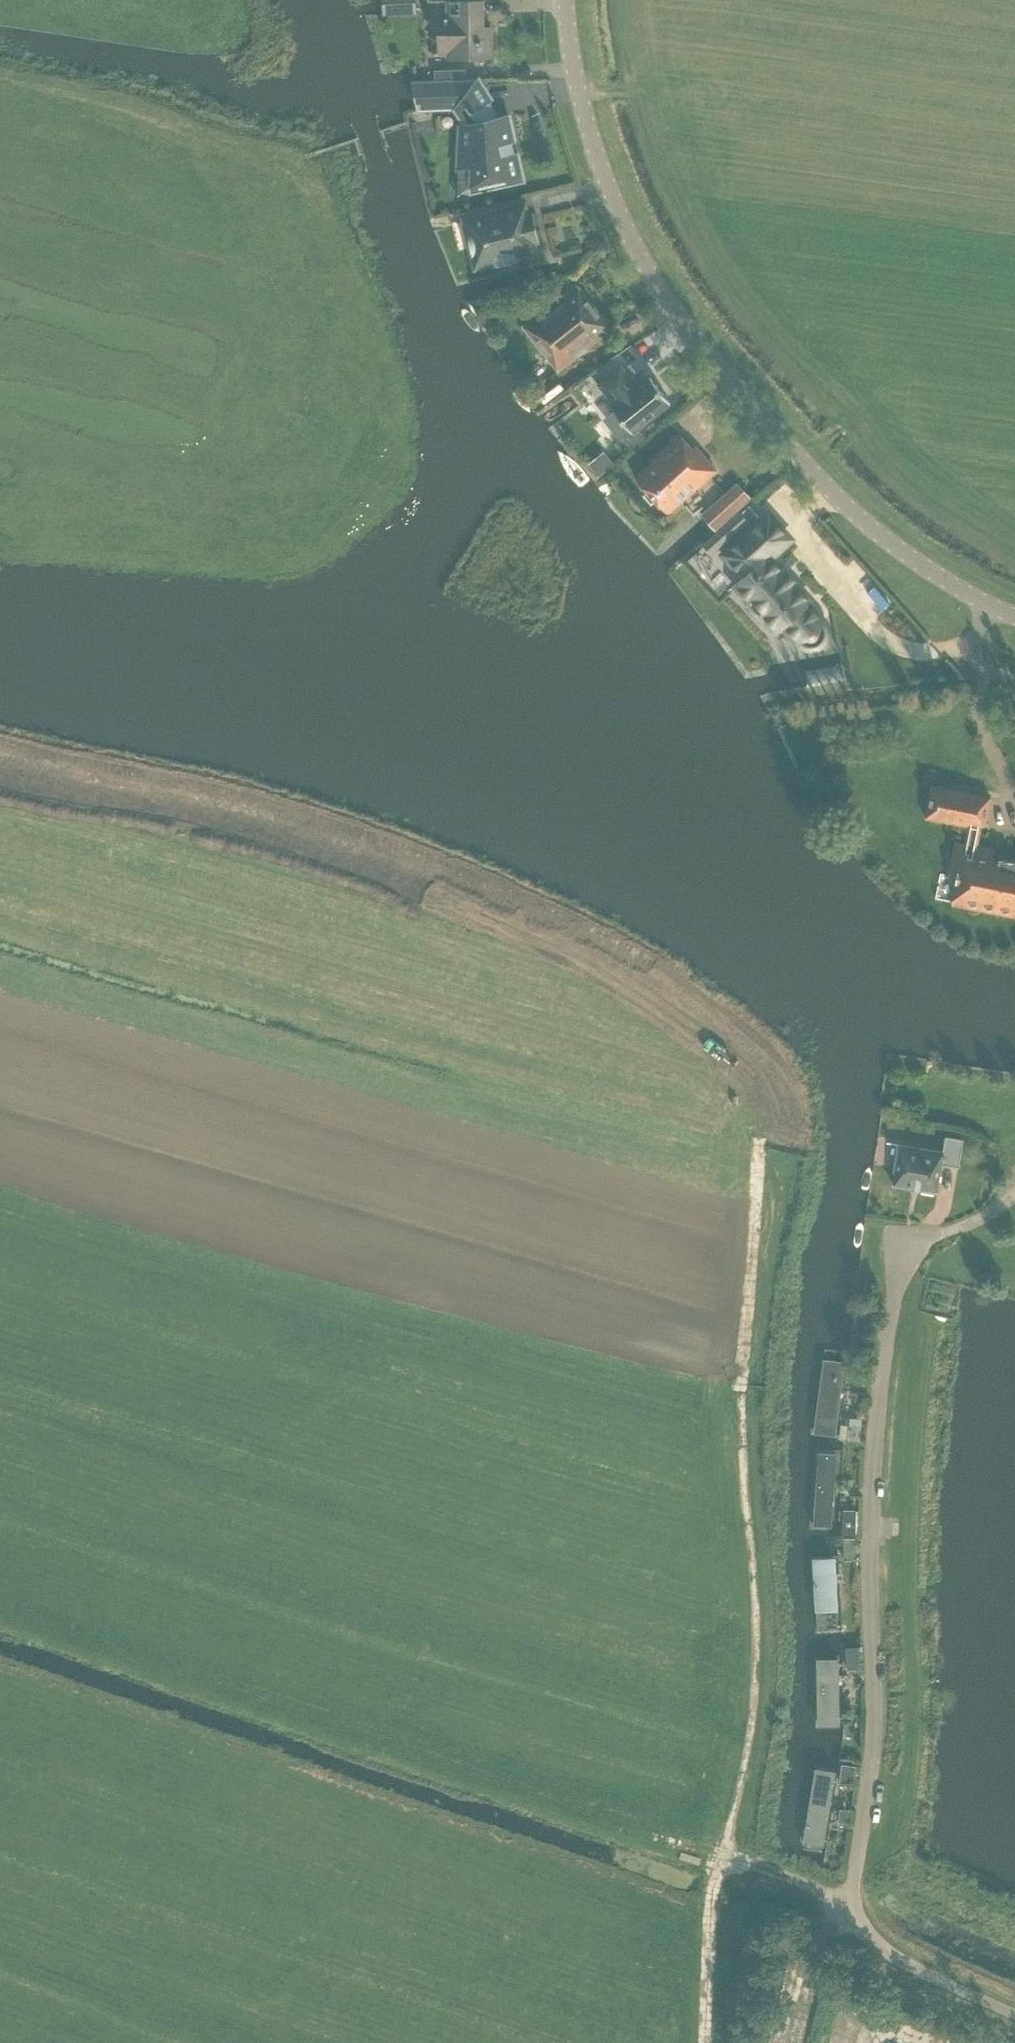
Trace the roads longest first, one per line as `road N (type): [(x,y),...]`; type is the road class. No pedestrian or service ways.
road 1 (residential): [(1014,2014),(895,1959),(861,1928),(852,1900),(874,1738),(878,1417),(888,1323),(920,1250)]
road 2 (tertiary): [(1014,618),(937,576),(855,513),(667,303),(596,158),(579,104),(565,0)]
road 3 (track): [(731,1863),(832,1903),(852,1900)]

